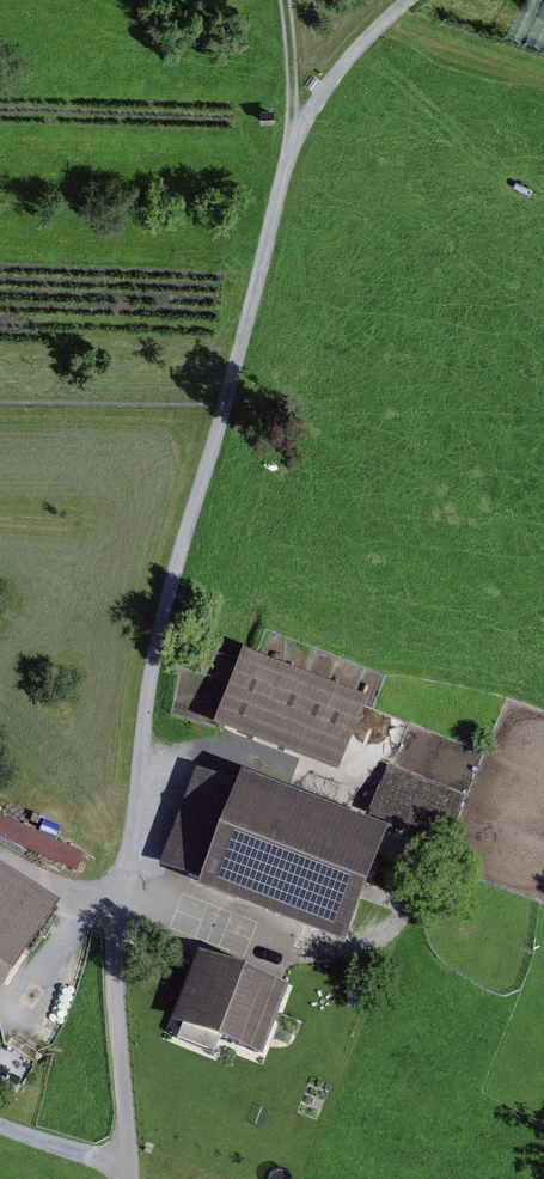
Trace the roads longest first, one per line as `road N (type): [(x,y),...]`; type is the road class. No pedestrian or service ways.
road 1 (track): [(413,0),(368,45),(290,148),(149,674)]
road 2 (track): [(290,148),(277,0)]

